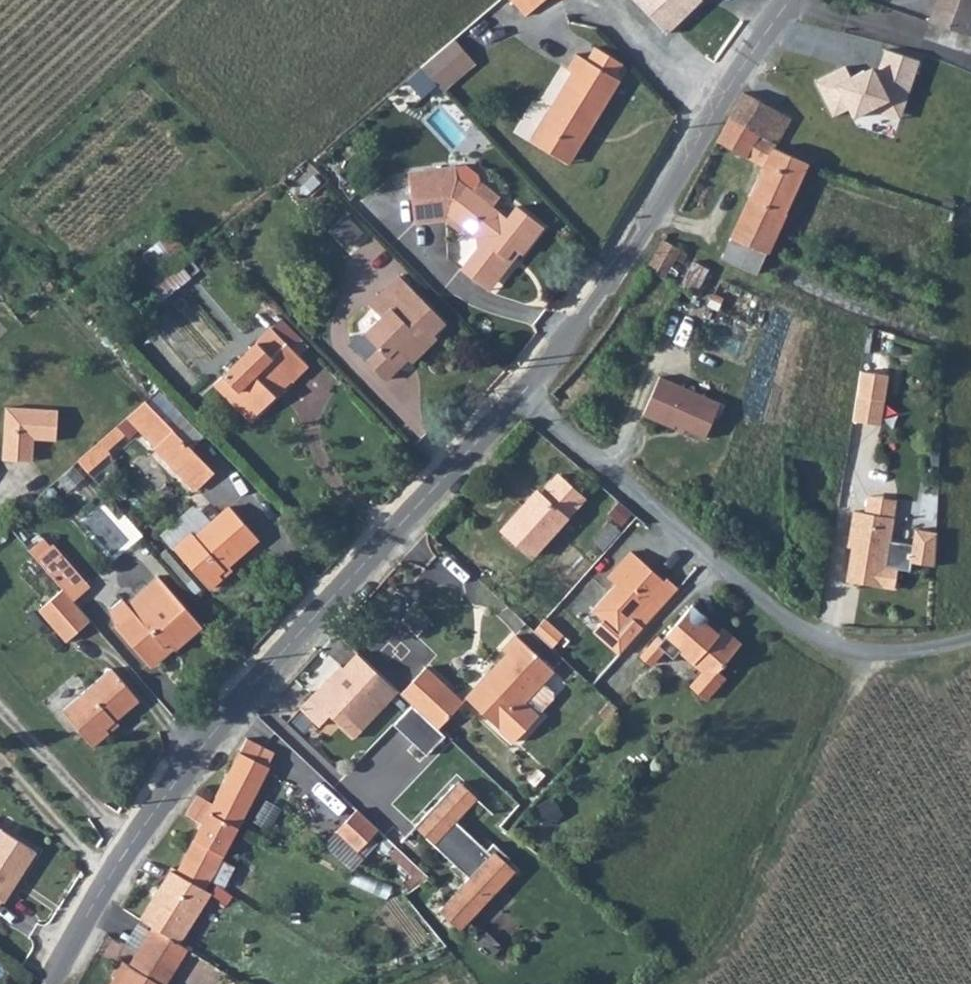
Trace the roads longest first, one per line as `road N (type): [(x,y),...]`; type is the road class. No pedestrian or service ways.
road 1 (unclassified): [(523,400),(252,680),(177,774),(50,983)]
road 2 (unclassified): [(970,643),(924,658),(855,656),(800,635),(523,400)]
road 3 (unclassified): [(794,0),(704,126),(591,317),(523,400)]

